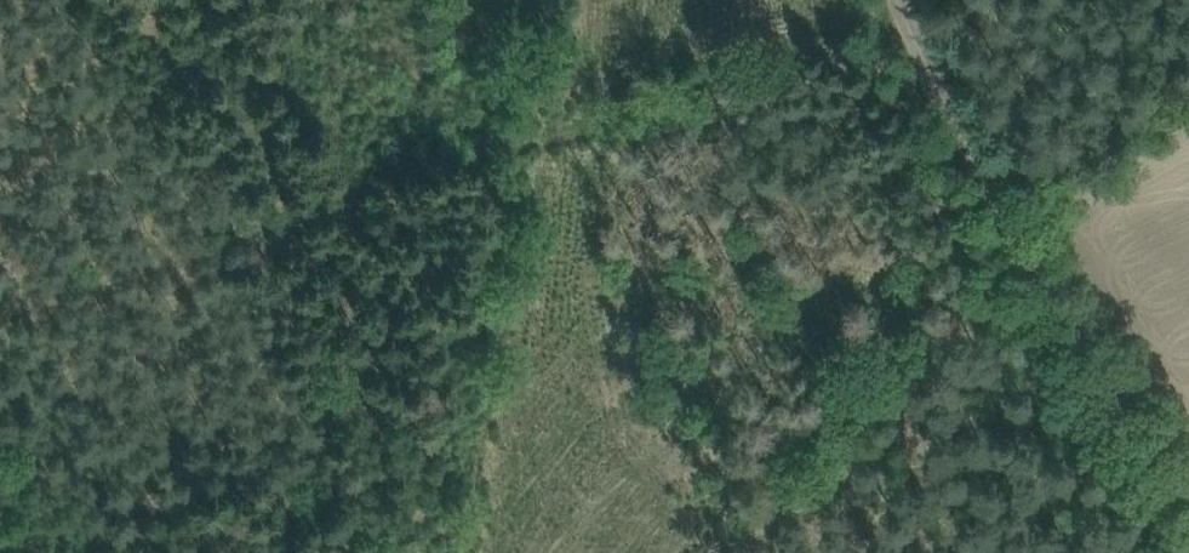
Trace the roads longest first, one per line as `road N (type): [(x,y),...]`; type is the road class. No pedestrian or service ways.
road 1 (track): [(916,41),(0,316)]
road 2 (track): [(1188,490),(1050,227),(916,41),(904,0)]

